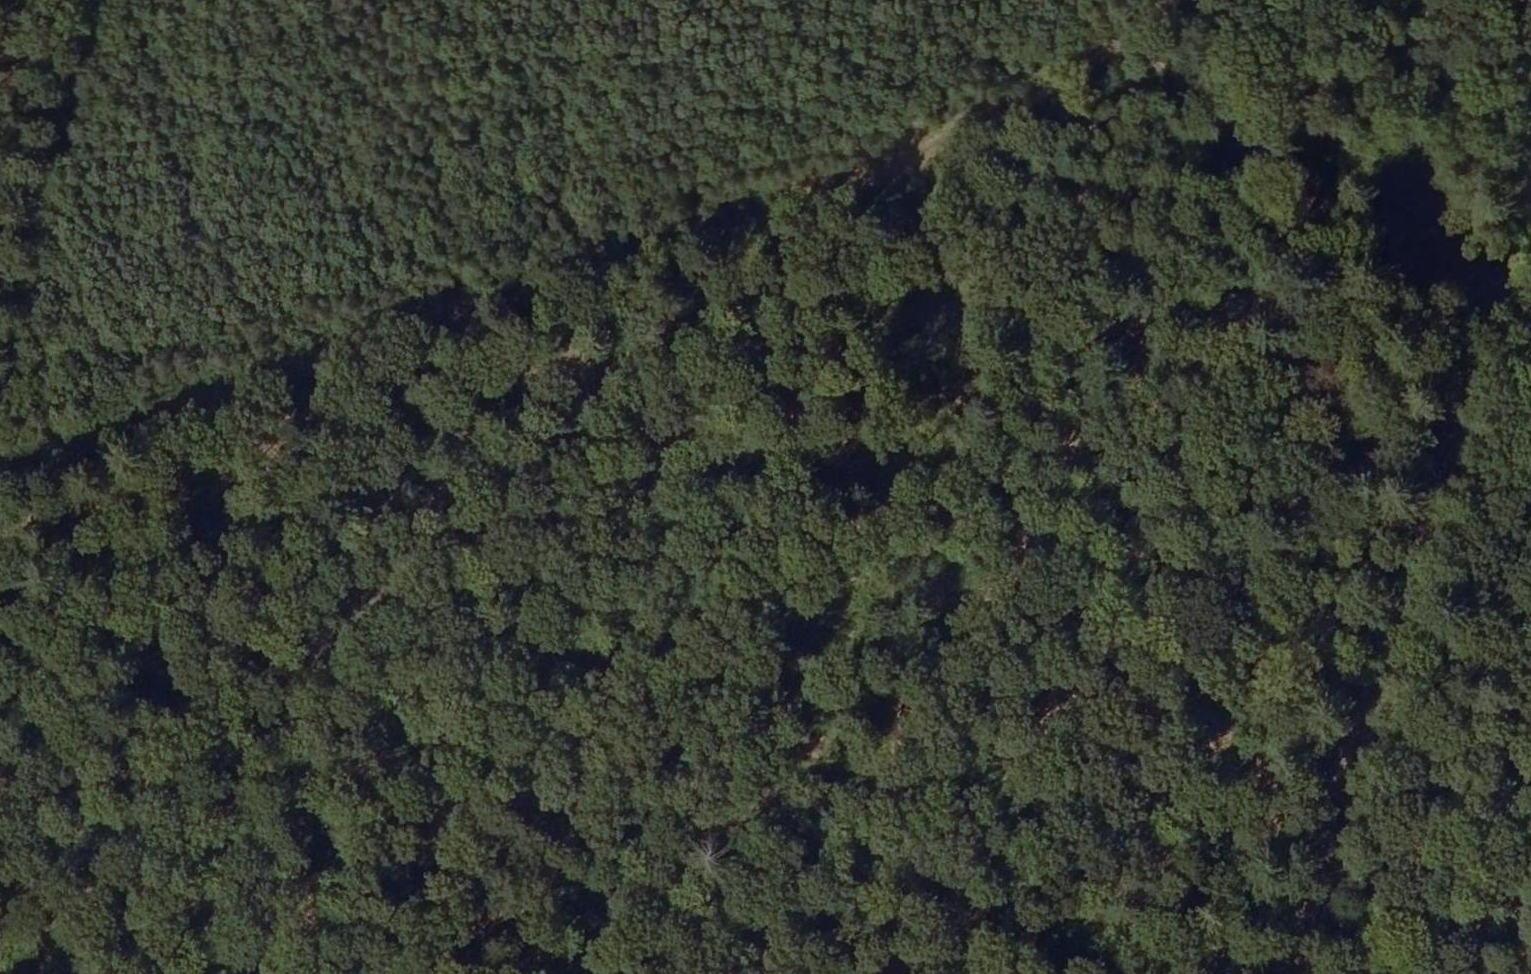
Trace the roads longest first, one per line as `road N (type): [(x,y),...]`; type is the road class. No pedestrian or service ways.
road 1 (track): [(1178,0),(1141,29),(906,146),(0,472)]
road 2 (track): [(1316,973),(1474,410),(1490,379),(1530,345)]

